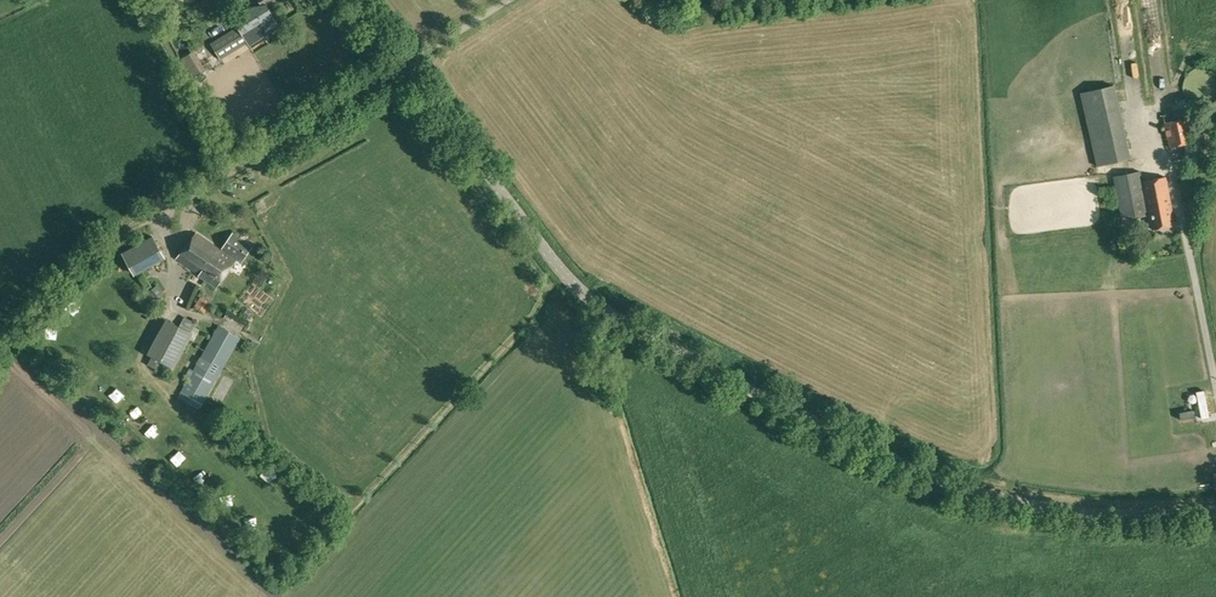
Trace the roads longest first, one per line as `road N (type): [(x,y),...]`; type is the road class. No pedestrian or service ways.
road 1 (unclassified): [(1215,512),(1084,513),(985,494),(916,471),(642,337),(576,288),(405,64)]
road 2 (unclassified): [(148,220),(405,64)]
road 3 (track): [(0,352),(96,256),(148,220)]

